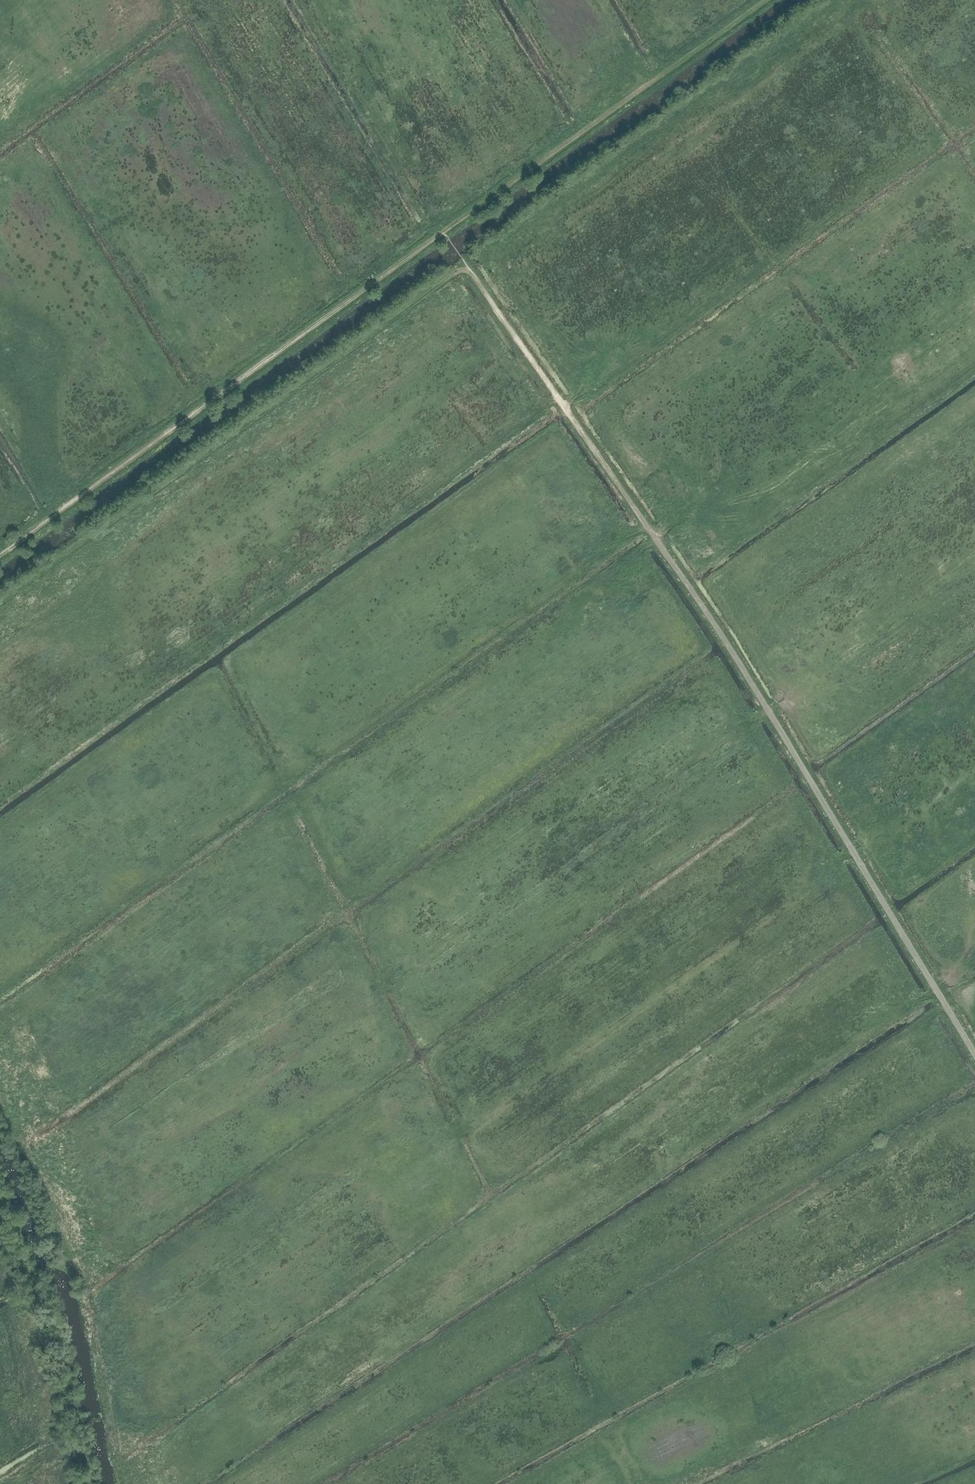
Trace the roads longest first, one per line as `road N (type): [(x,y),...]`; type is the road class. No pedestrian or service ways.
road 1 (track): [(461,257),(767,710),(974,1056)]
road 2 (track): [(465,262),(0,601)]
road 3 (track): [(0,554),(444,232)]
road 4 (track): [(444,232),(764,0)]

